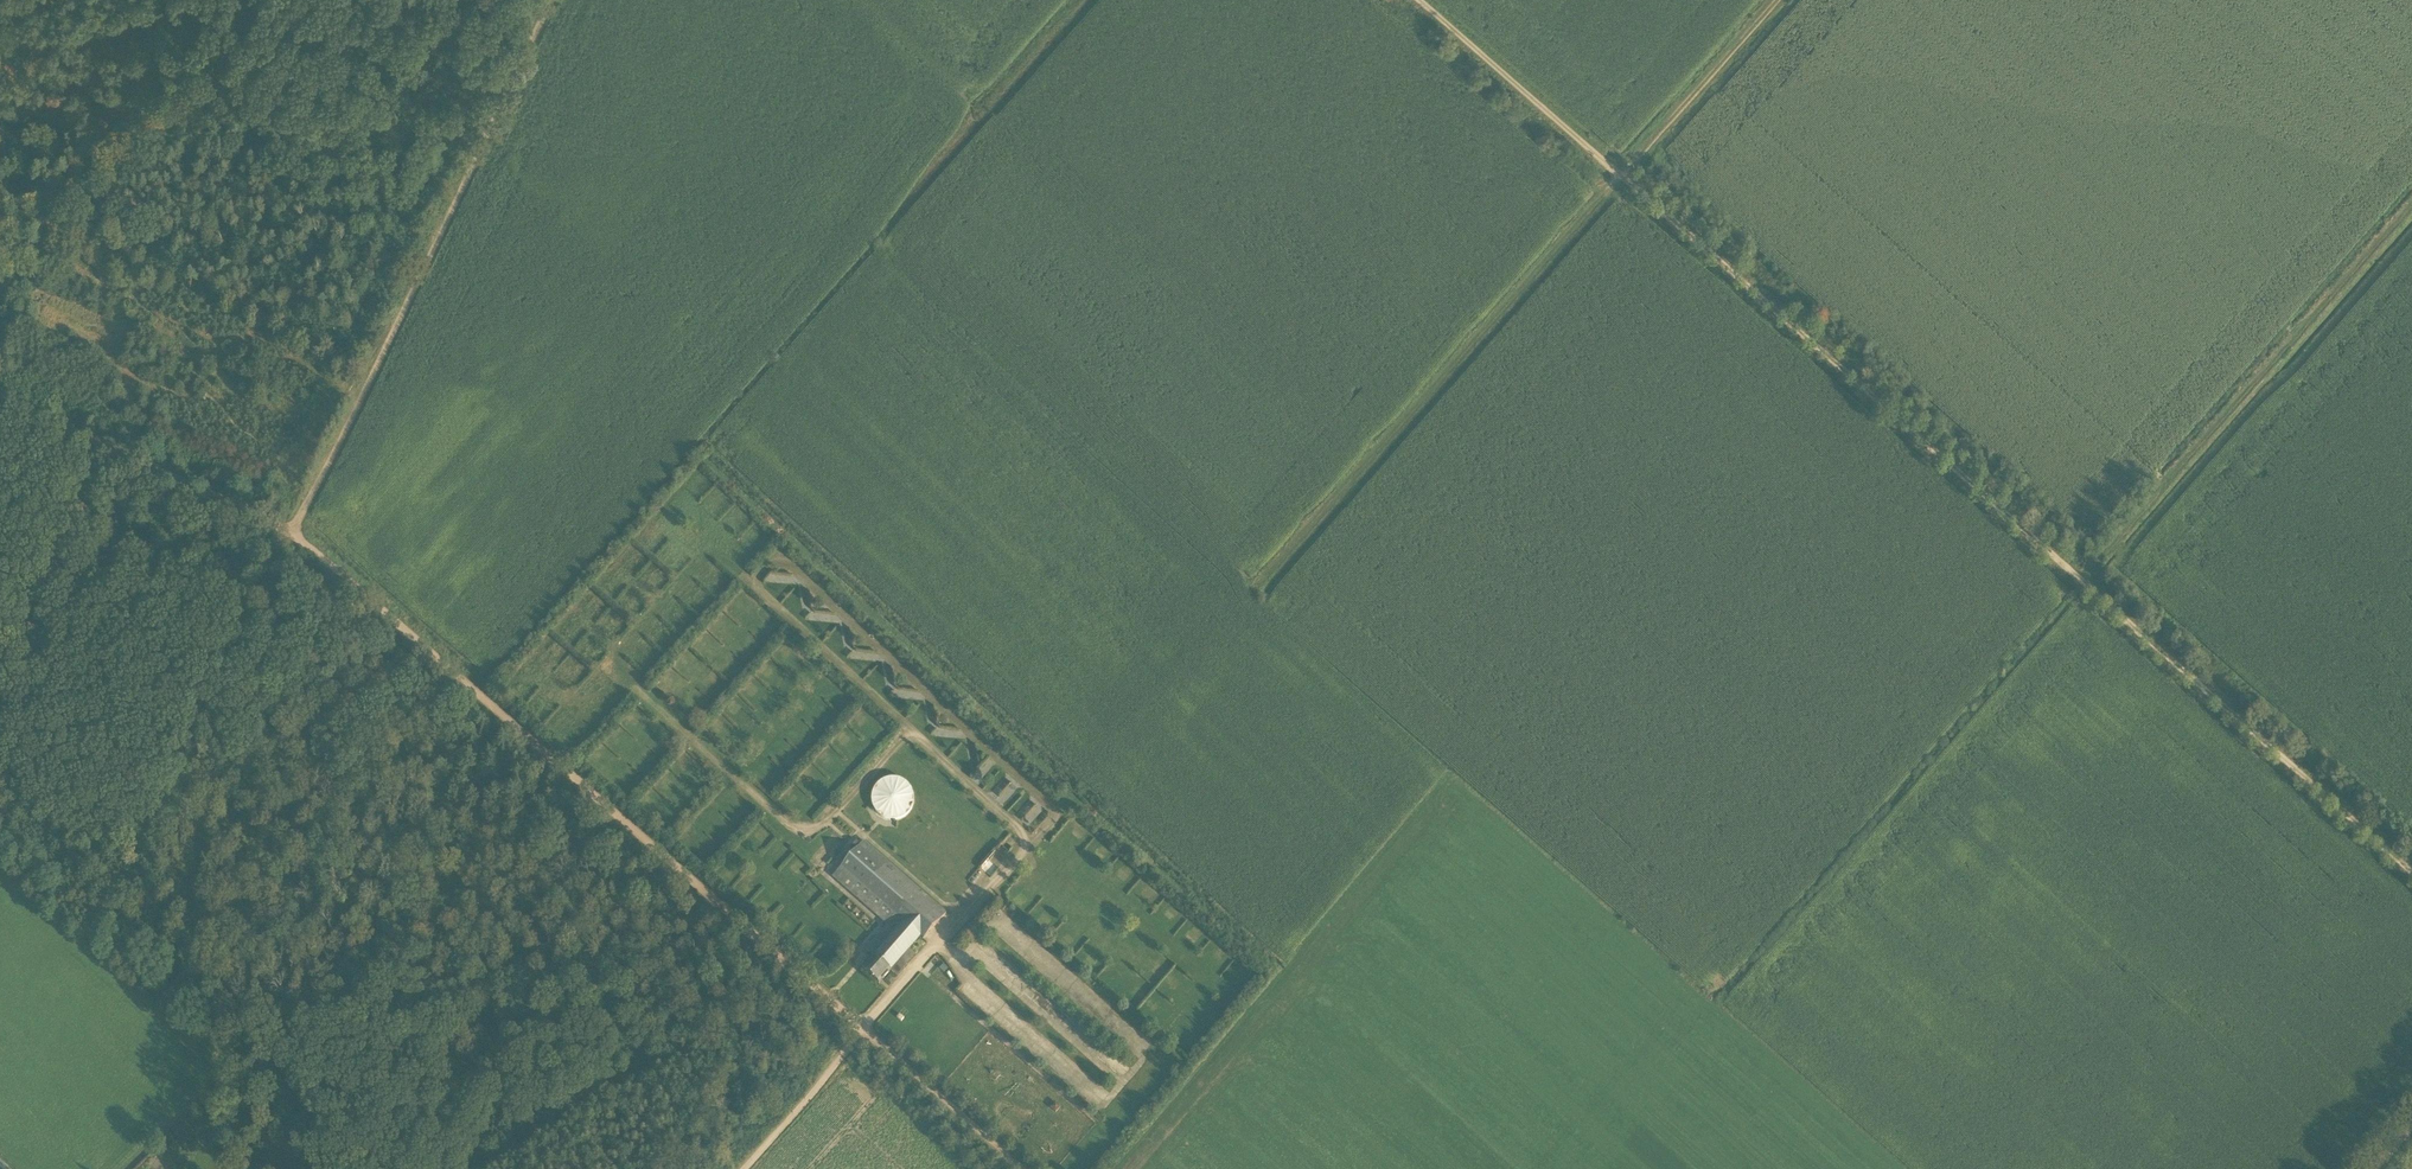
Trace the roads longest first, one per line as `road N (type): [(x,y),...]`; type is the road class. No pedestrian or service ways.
road 1 (track): [(1419,0),(2411,872)]
road 2 (unclassified): [(1012,1168),(297,536),(0,397)]
road 3 (track): [(1061,811),(1779,0)]
road 4 (track): [(297,536),(554,0)]
road 5 (track): [(220,1168),(264,1129),(289,1090),(385,834),(475,690)]
road 6 (track): [(2411,211),(2085,586)]
road 7 (track): [(0,698),(108,447)]
road 8 (track): [(275,1022),(127,1168)]
road 9 (track): [(863,1041),(749,1168)]
road 10 (track): [(976,117),(1082,0)]

